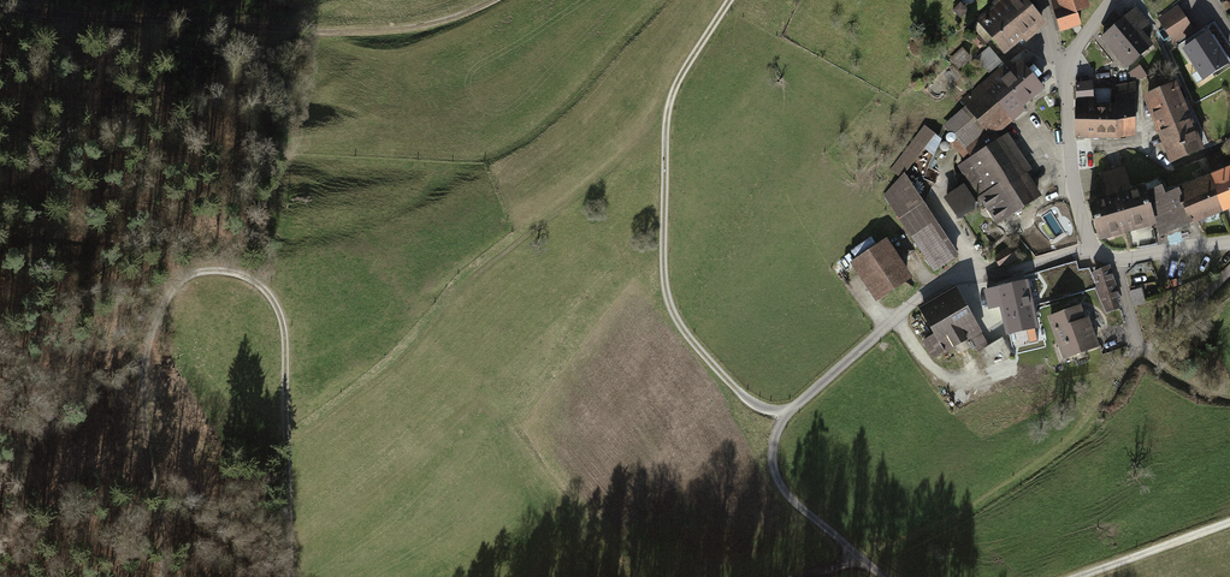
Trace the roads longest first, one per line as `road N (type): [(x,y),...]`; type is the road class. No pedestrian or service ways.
road 1 (track): [(288,576),(284,321),(259,279),(222,268),(199,268),(180,280),(143,372),(163,530),(161,576)]
road 2 (residential): [(1092,248),(931,290),(781,425),(774,458),(784,491),(882,576)]
road 3 (track): [(284,429),(306,433),(387,372),(459,289),(617,165),(669,100)]
road 4 (track): [(0,8),(329,32),(390,31),(460,16),(488,0)]
road 5 (track): [(730,0),(666,107),(664,261),(685,329),(750,402),(789,414)]
road 6 (residential): [(1092,248),(1075,187),(1067,67)]
road 7 (track): [(1078,576),(1229,526)]

